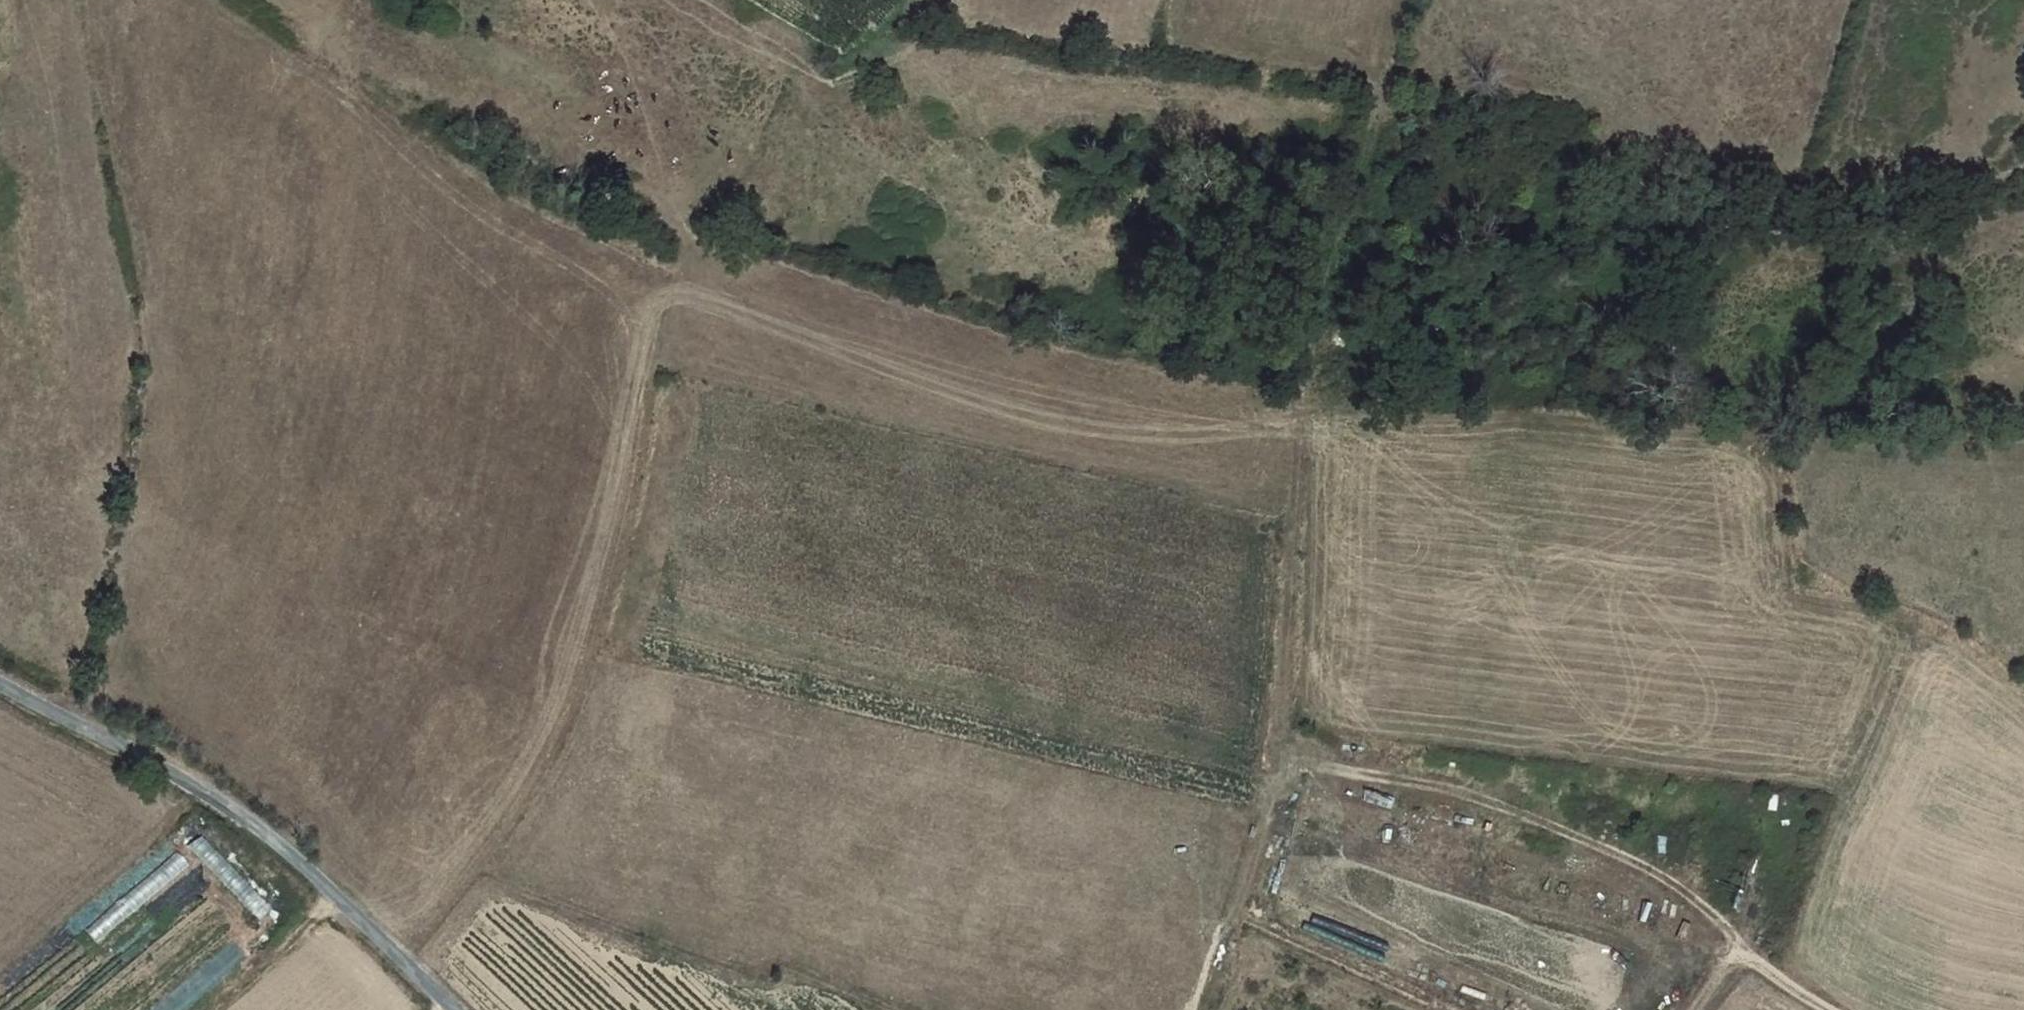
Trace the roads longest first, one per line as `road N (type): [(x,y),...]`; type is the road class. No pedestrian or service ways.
road 1 (unclassified): [(446,1009),(322,886),(204,791),(0,674)]

